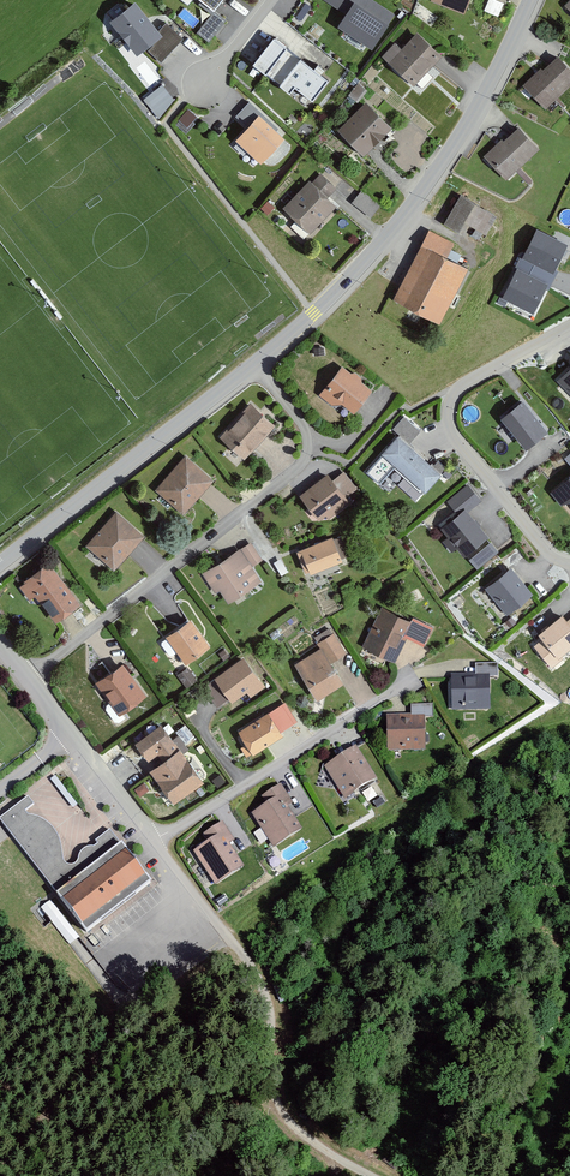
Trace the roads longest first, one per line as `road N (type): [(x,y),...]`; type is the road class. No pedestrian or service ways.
road 1 (residential): [(28,678),(303,463),(307,438),(298,414),(255,364)]
road 2 (unclassified): [(255,364),(341,286),(403,214),(477,106),(531,0)]
road 3 (residential): [(569,327),(452,393),(447,415),(454,440),(545,551),(569,564)]
road 4 (unclassified): [(0,565),(255,364)]
road 5 (track): [(376,1175),(312,1141),(287,1113),(271,1007),(231,937)]
road 6 (residential): [(152,836),(404,681)]
road 7 (residential): [(28,678),(152,836)]
road 8 (residential): [(152,836),(231,937)]

